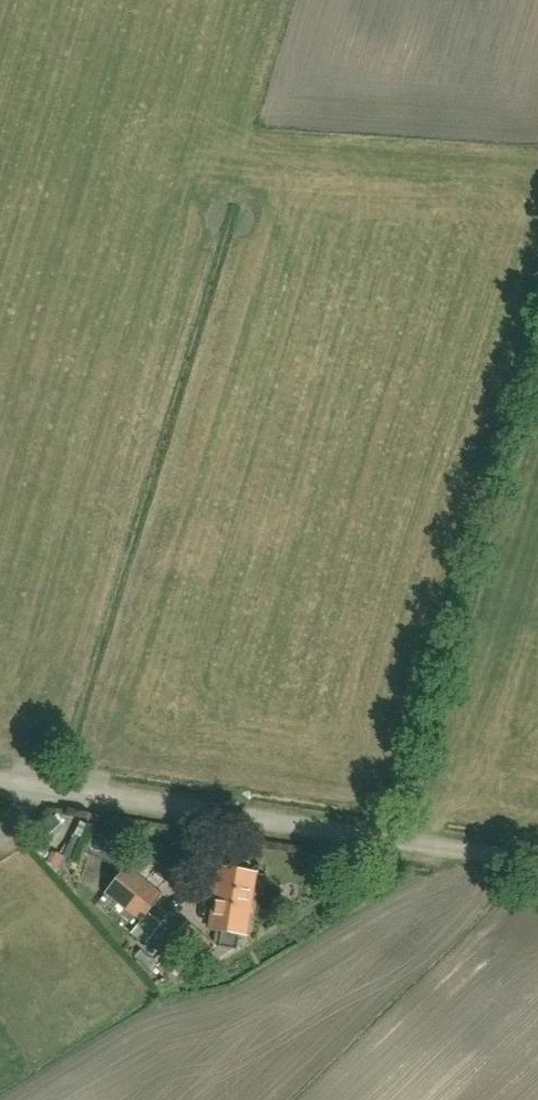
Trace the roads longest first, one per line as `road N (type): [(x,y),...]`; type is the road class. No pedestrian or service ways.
road 1 (unclassified): [(537,861),(0,781)]

